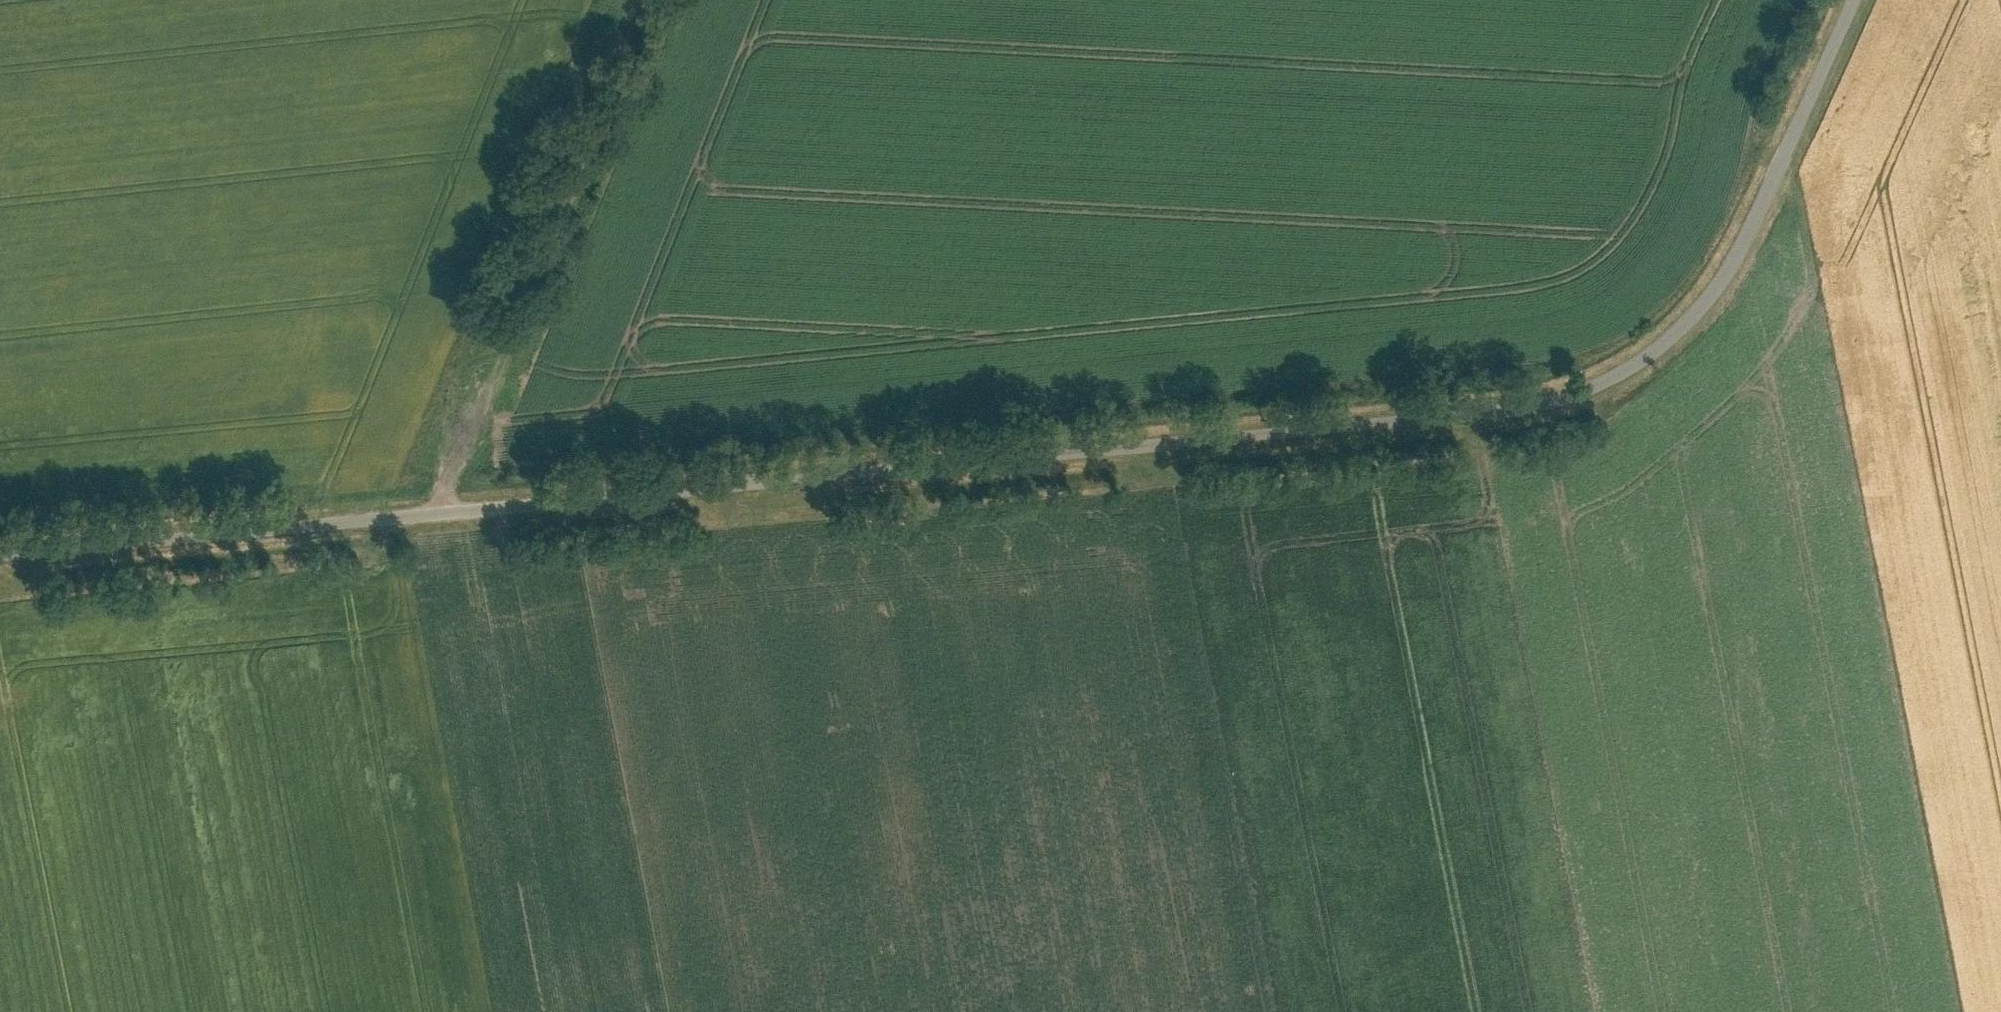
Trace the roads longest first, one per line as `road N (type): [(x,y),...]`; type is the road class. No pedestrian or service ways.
road 1 (unclassified): [(0,554),(1449,416),(1548,399),(1623,375),(1698,309),(1772,183),(1855,0)]
road 2 (track): [(448,511),(453,462),(645,0)]

